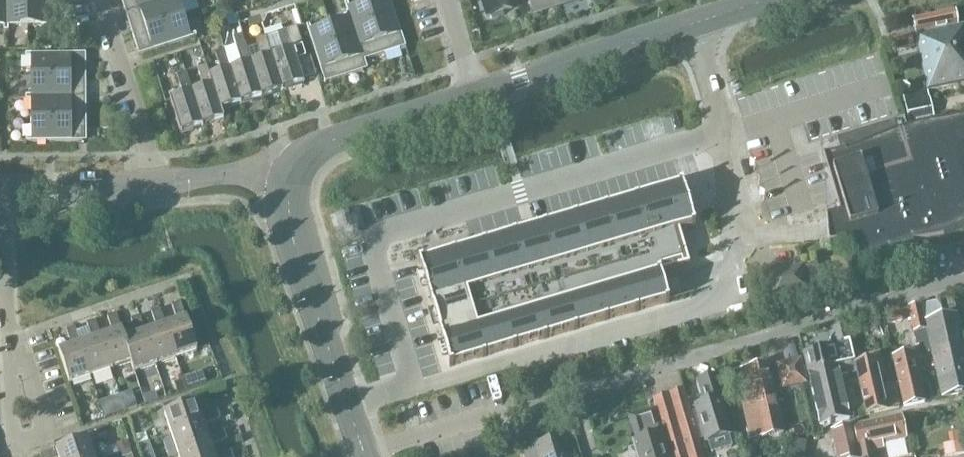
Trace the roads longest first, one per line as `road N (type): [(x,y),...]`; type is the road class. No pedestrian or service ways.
road 1 (residential): [(963,280),(362,452)]
road 2 (tertiary): [(472,96),(766,0)]
road 3 (tertiary): [(362,452),(296,246),(292,178)]
road 4 (tertiary): [(292,178),(306,155),(332,138),(472,96)]
road 5 (residential): [(159,184),(100,0)]
road 6 (unclassified): [(0,191),(159,184)]
road 7 (residential): [(11,452),(50,439),(26,356),(6,353)]
road 8 (unclassified): [(159,184),(226,175),(292,178)]
road 9 (residential): [(6,353),(0,229)]

